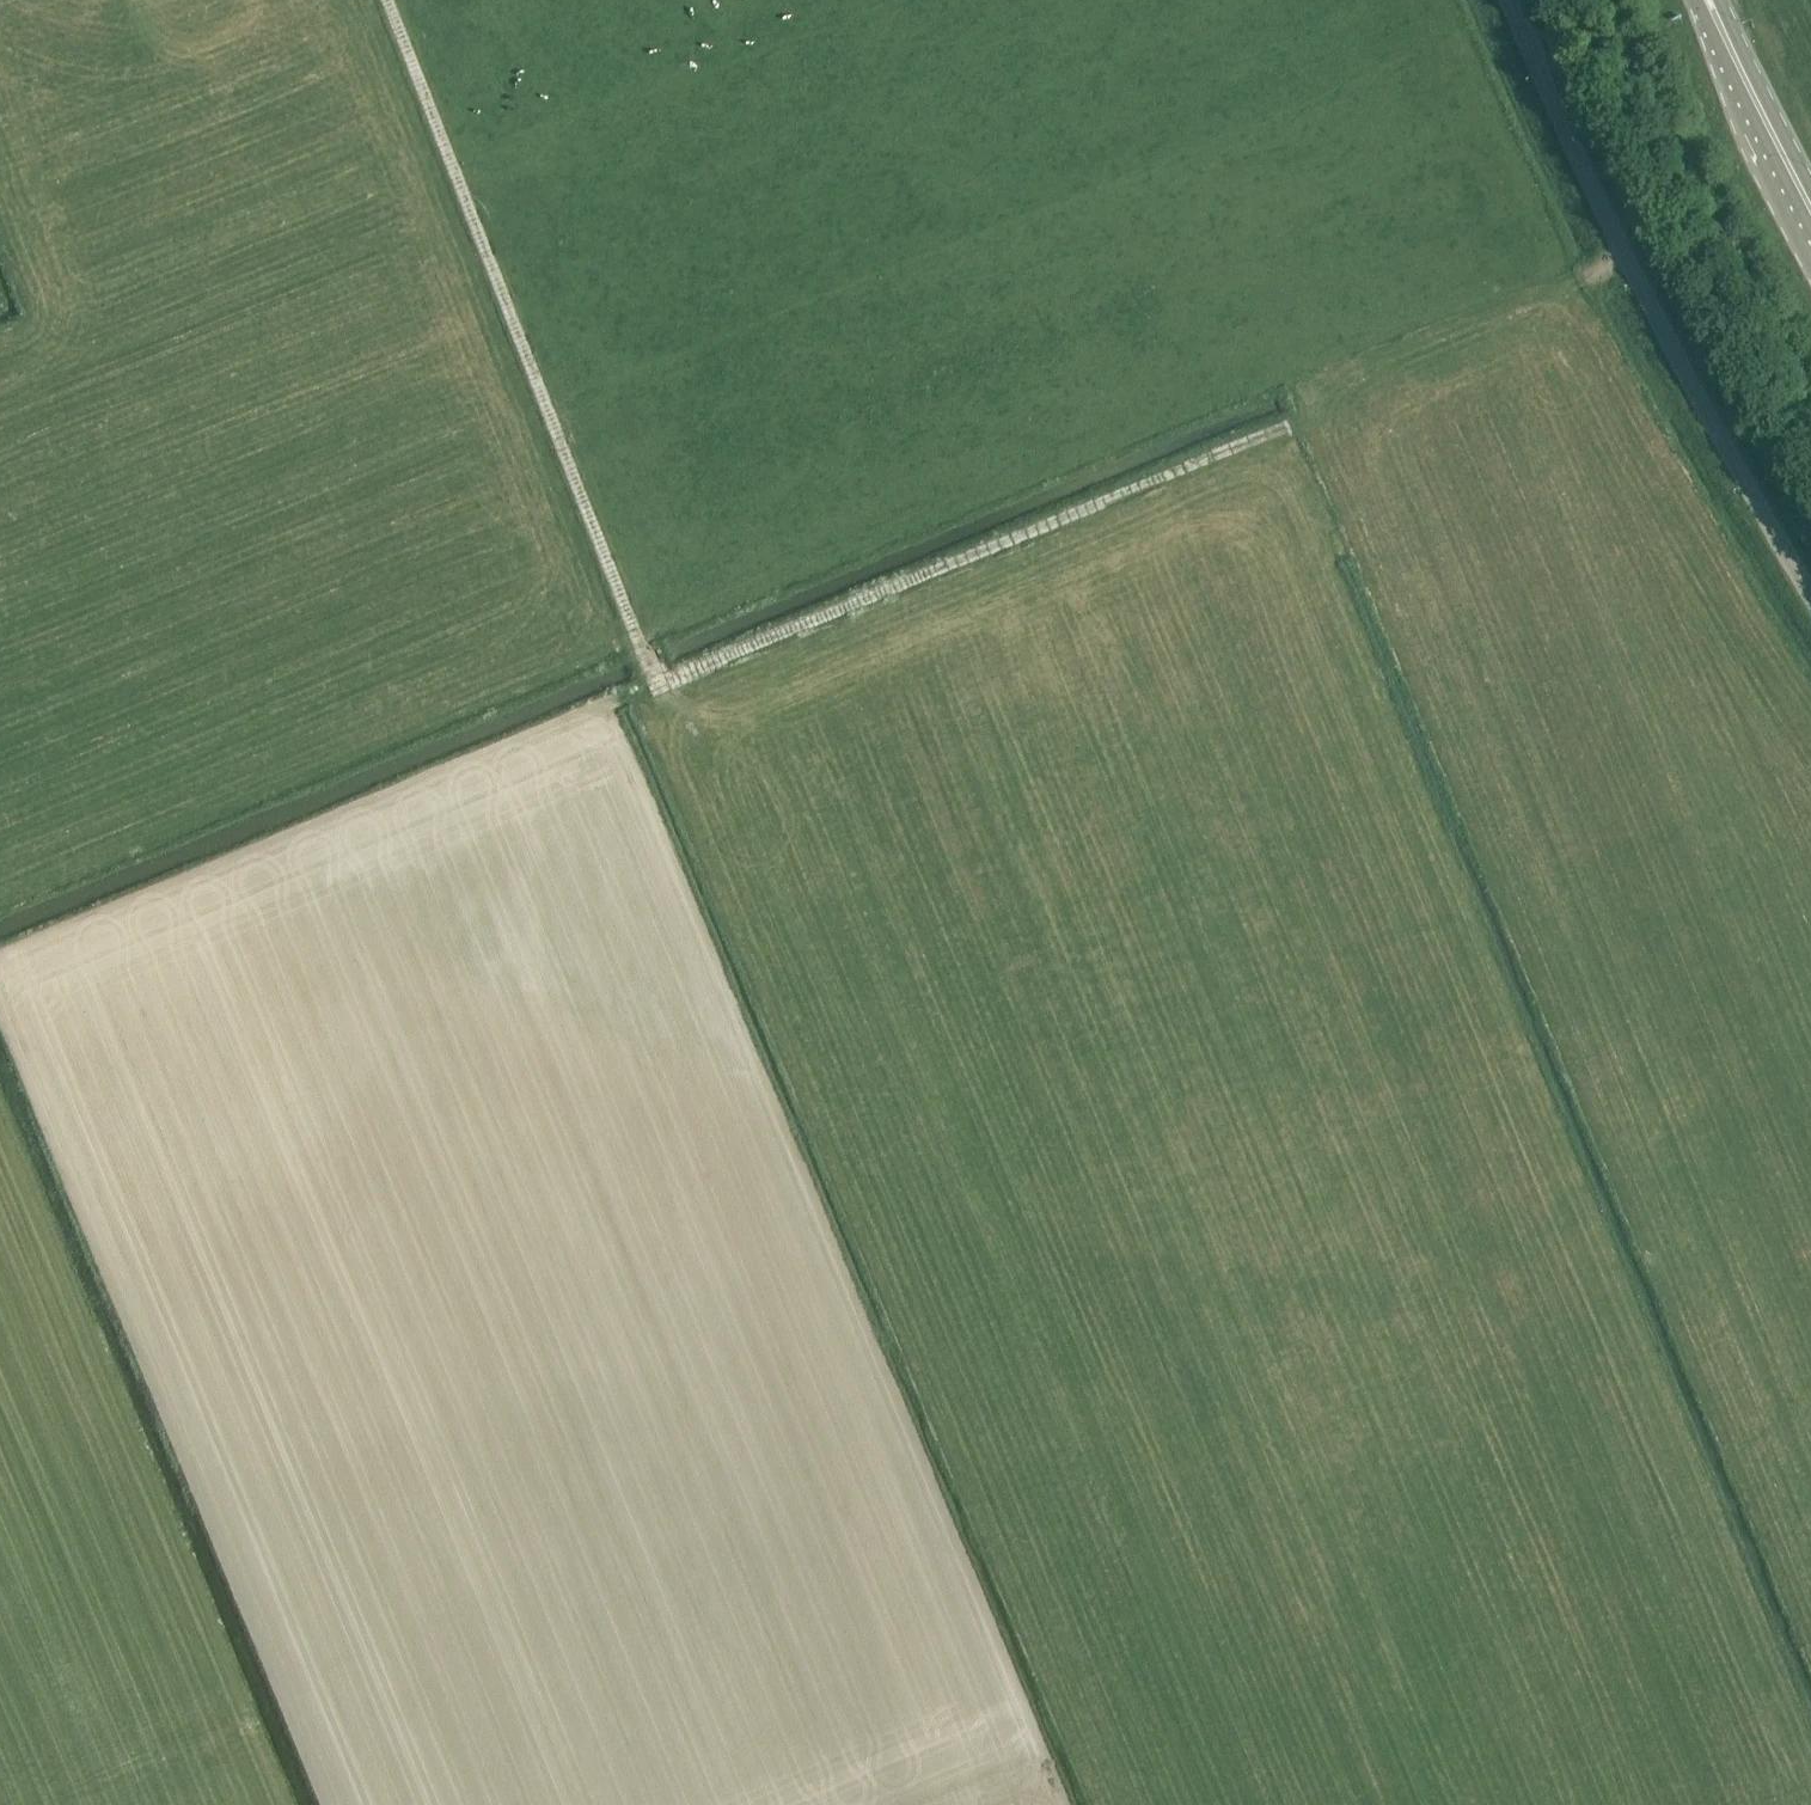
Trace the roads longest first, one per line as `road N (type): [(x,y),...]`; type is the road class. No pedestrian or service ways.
road 1 (unclassified): [(1810,581),(1506,0)]
road 2 (primary): [(1810,207),(1709,0)]

